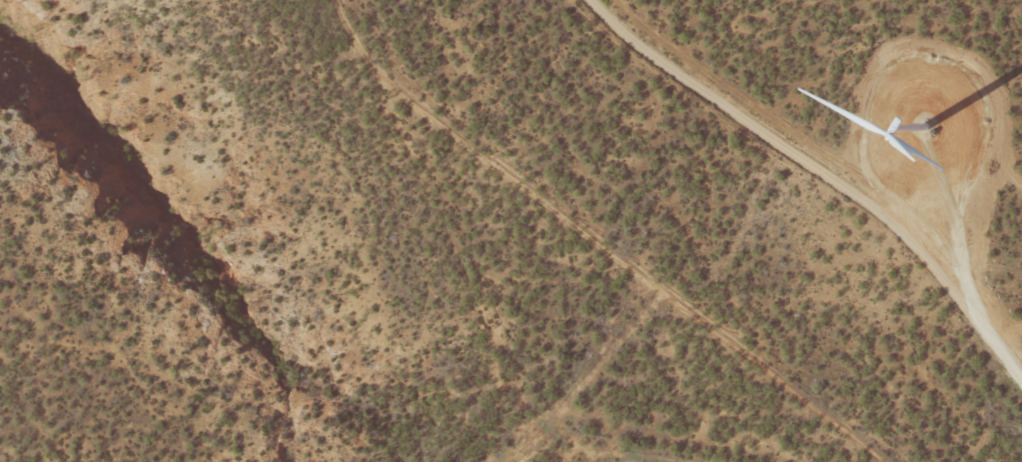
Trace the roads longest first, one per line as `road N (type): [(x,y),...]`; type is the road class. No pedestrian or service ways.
road 1 (residential): [(1021,413),(823,168),(671,82),(580,0)]

